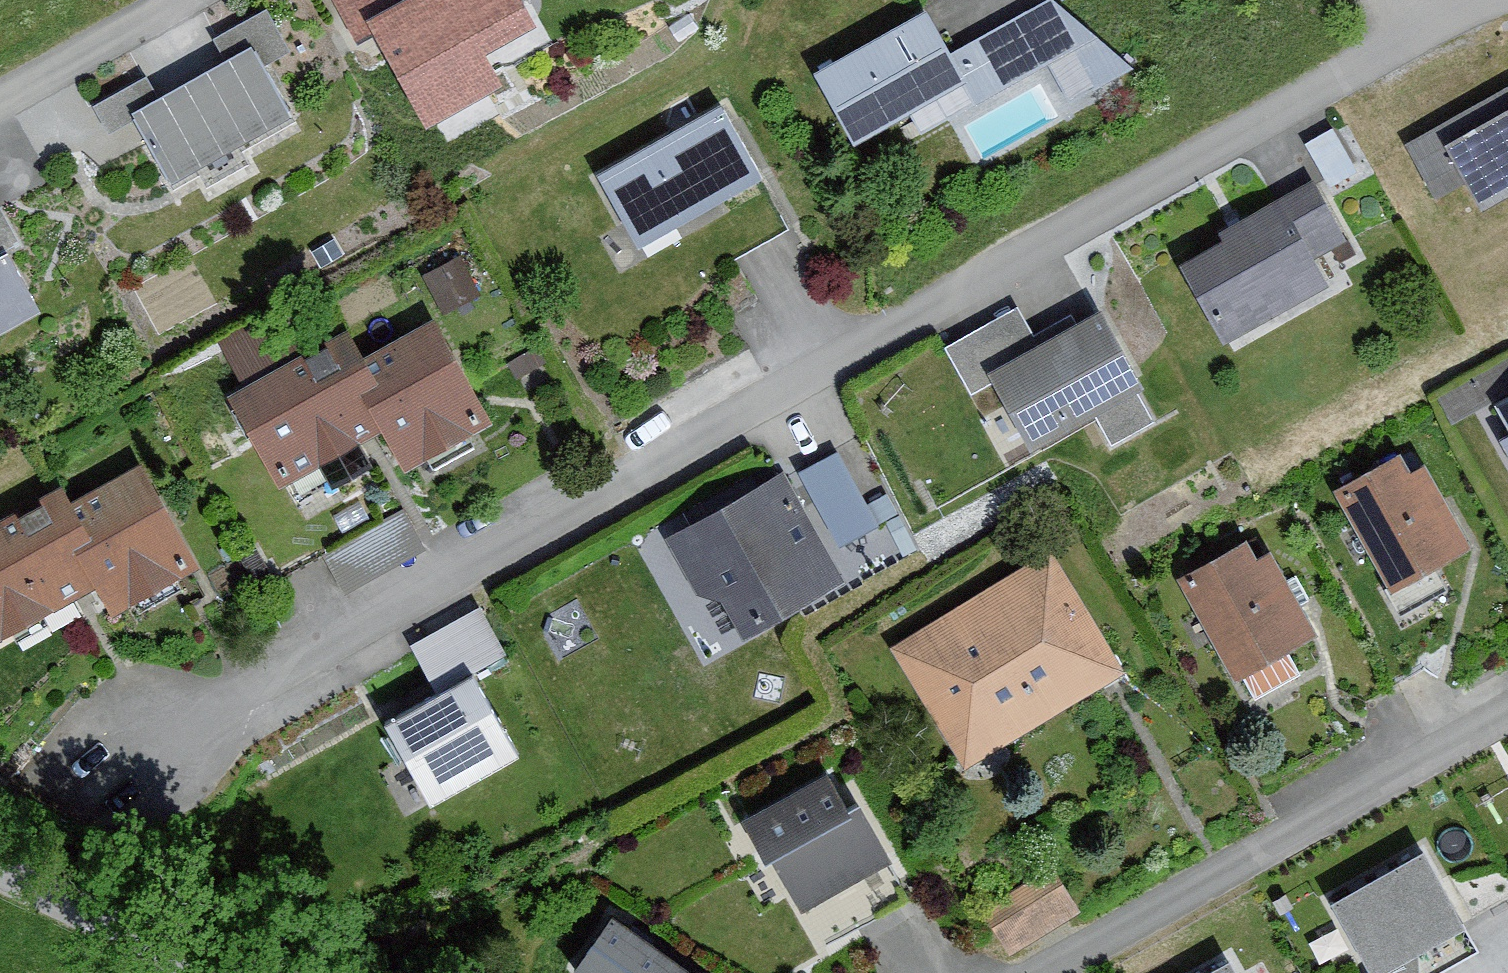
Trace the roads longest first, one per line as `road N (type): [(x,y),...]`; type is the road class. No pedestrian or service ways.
road 1 (residential): [(166,753),(1487,0)]
road 2 (residential): [(1041,972),(1507,713)]
road 3 (residential): [(0,110),(196,0)]
road 4 (unclassified): [(193,972),(0,869)]

